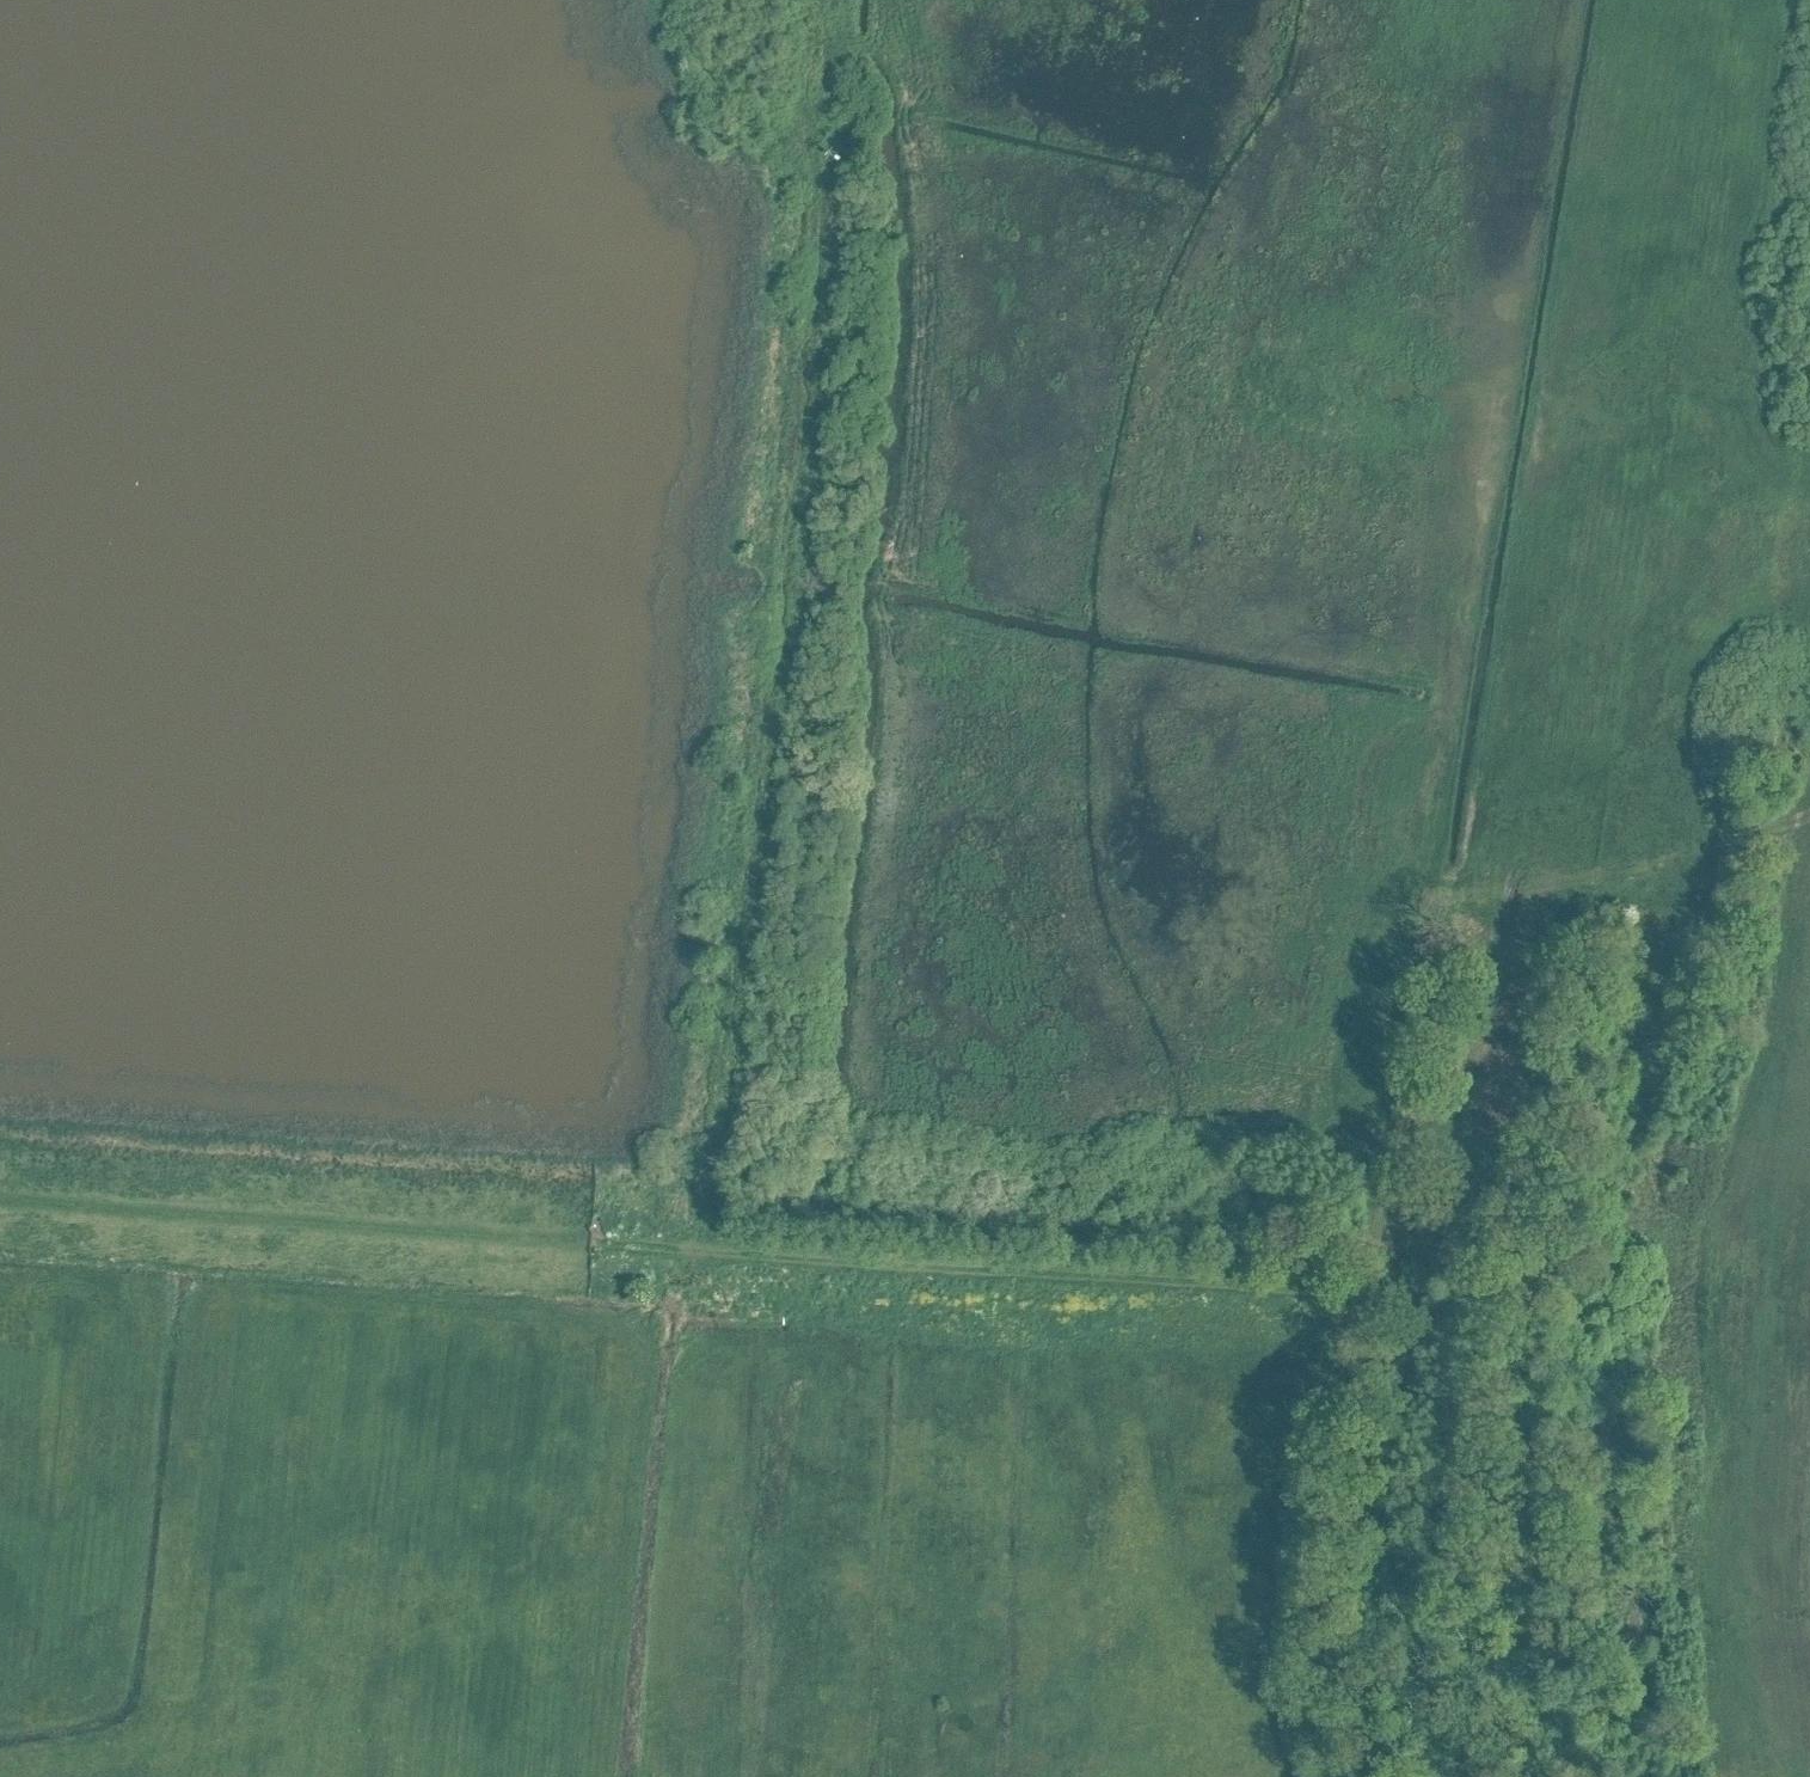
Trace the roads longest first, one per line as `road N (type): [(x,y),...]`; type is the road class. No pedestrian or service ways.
road 1 (track): [(1809,807),(1683,853),(1537,882),(1459,933),(1436,999),(1448,1046),(1443,1113),(1371,1199),(1356,1279),(1340,1287)]

